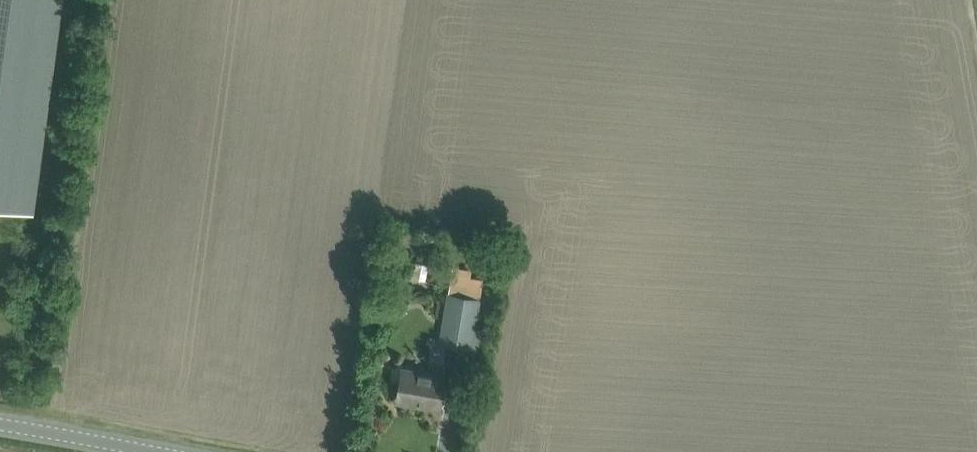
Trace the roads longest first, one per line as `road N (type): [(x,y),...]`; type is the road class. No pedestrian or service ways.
road 1 (tertiary): [(138,451),(0,430)]

